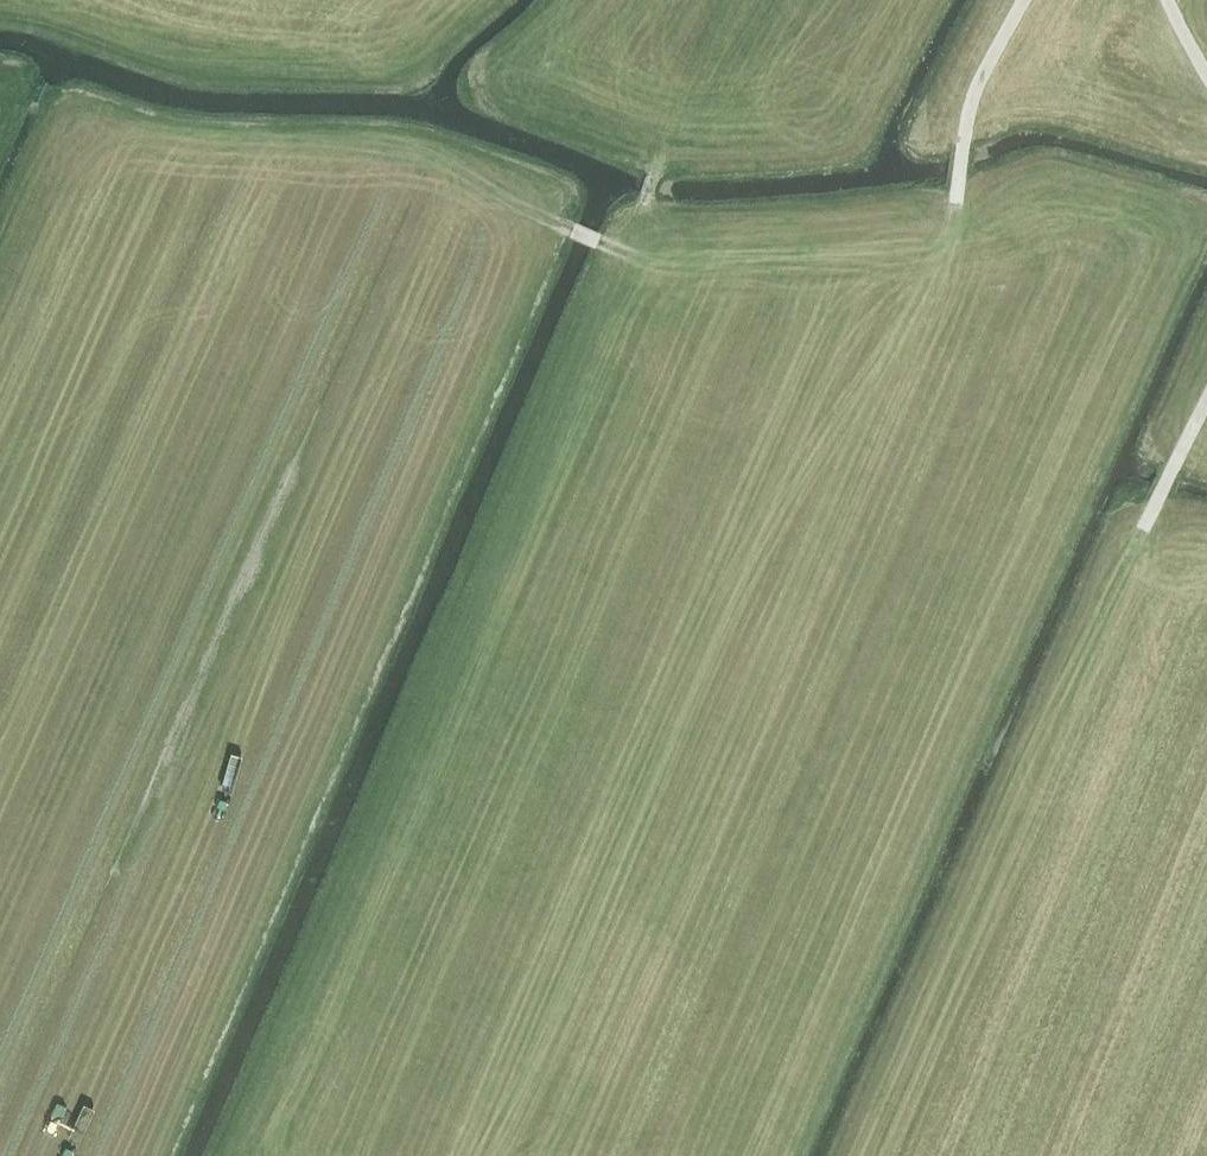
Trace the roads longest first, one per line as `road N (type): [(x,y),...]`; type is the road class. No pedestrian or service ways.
road 1 (track): [(956,201),(974,94),(1023,0)]
road 2 (track): [(1146,522),(1206,401)]

